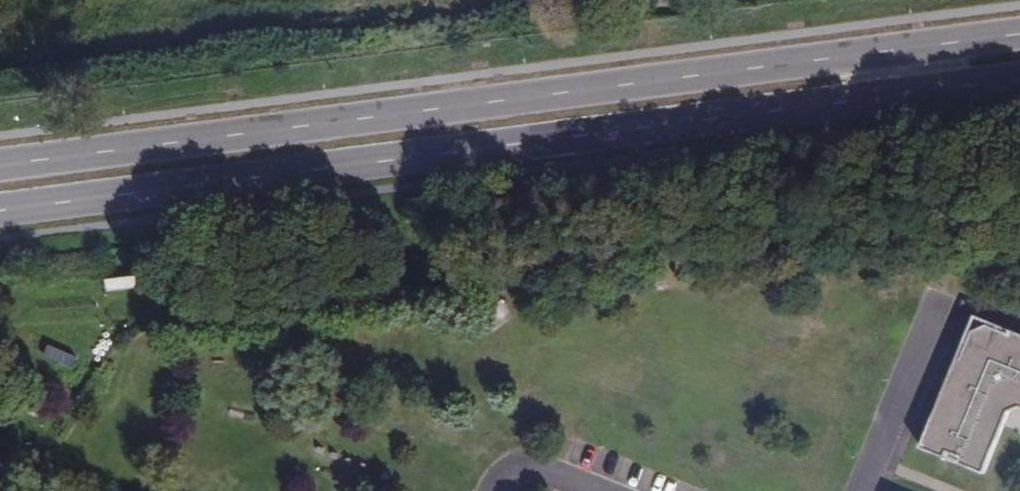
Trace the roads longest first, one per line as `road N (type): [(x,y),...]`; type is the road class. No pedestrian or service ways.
road 1 (primary): [(0,215),(1019,82)]
road 2 (primary): [(1019,39),(0,168)]

